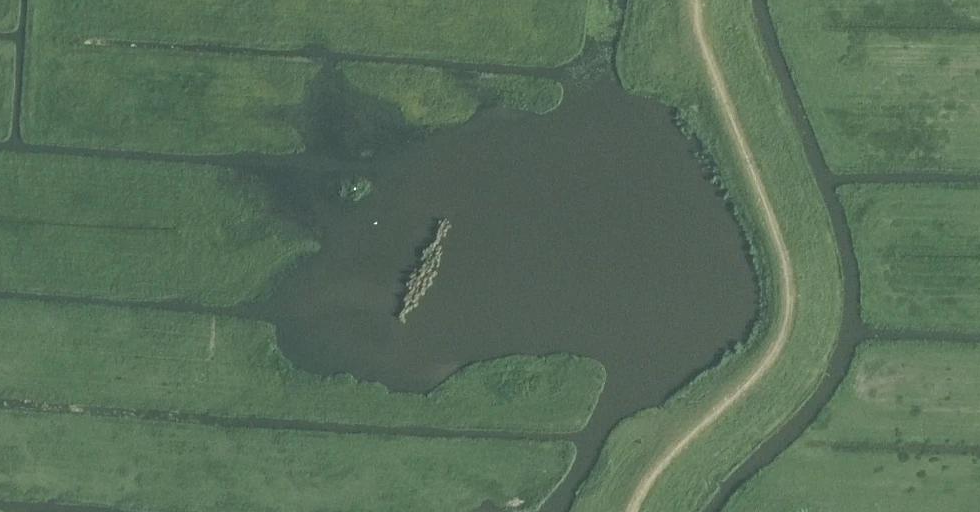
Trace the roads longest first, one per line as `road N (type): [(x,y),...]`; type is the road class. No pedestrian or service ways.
road 1 (track): [(632,511),(641,479),(705,412),(780,352),(793,282),(694,0)]

